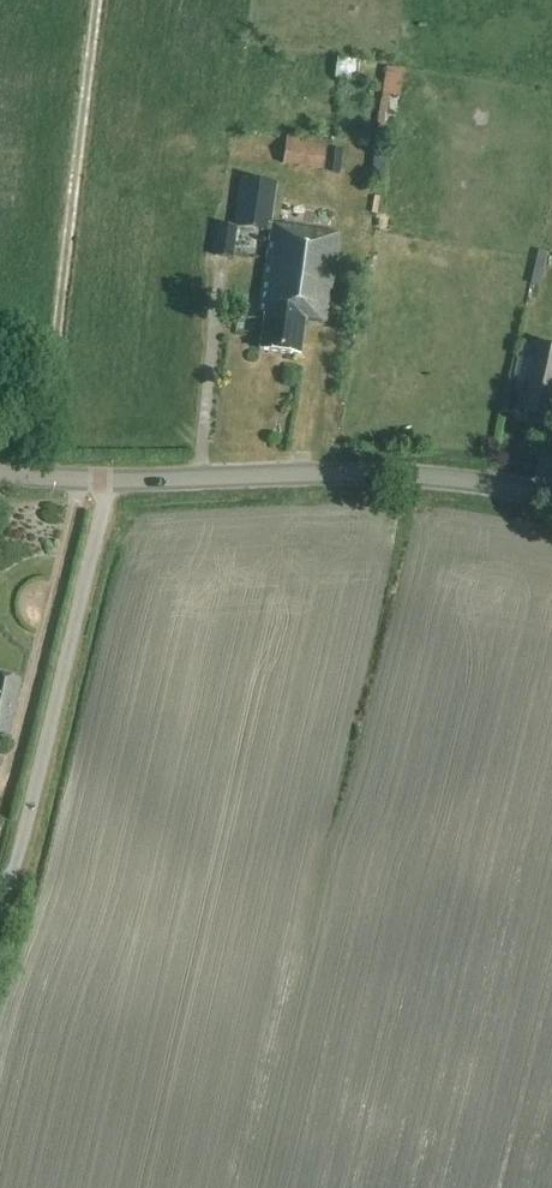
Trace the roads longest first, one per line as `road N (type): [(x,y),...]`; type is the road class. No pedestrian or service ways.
road 1 (track): [(43,477),(93,0)]
road 2 (tertiary): [(551,495),(425,476),(113,480)]
road 3 (unclassified): [(18,853),(113,480)]

